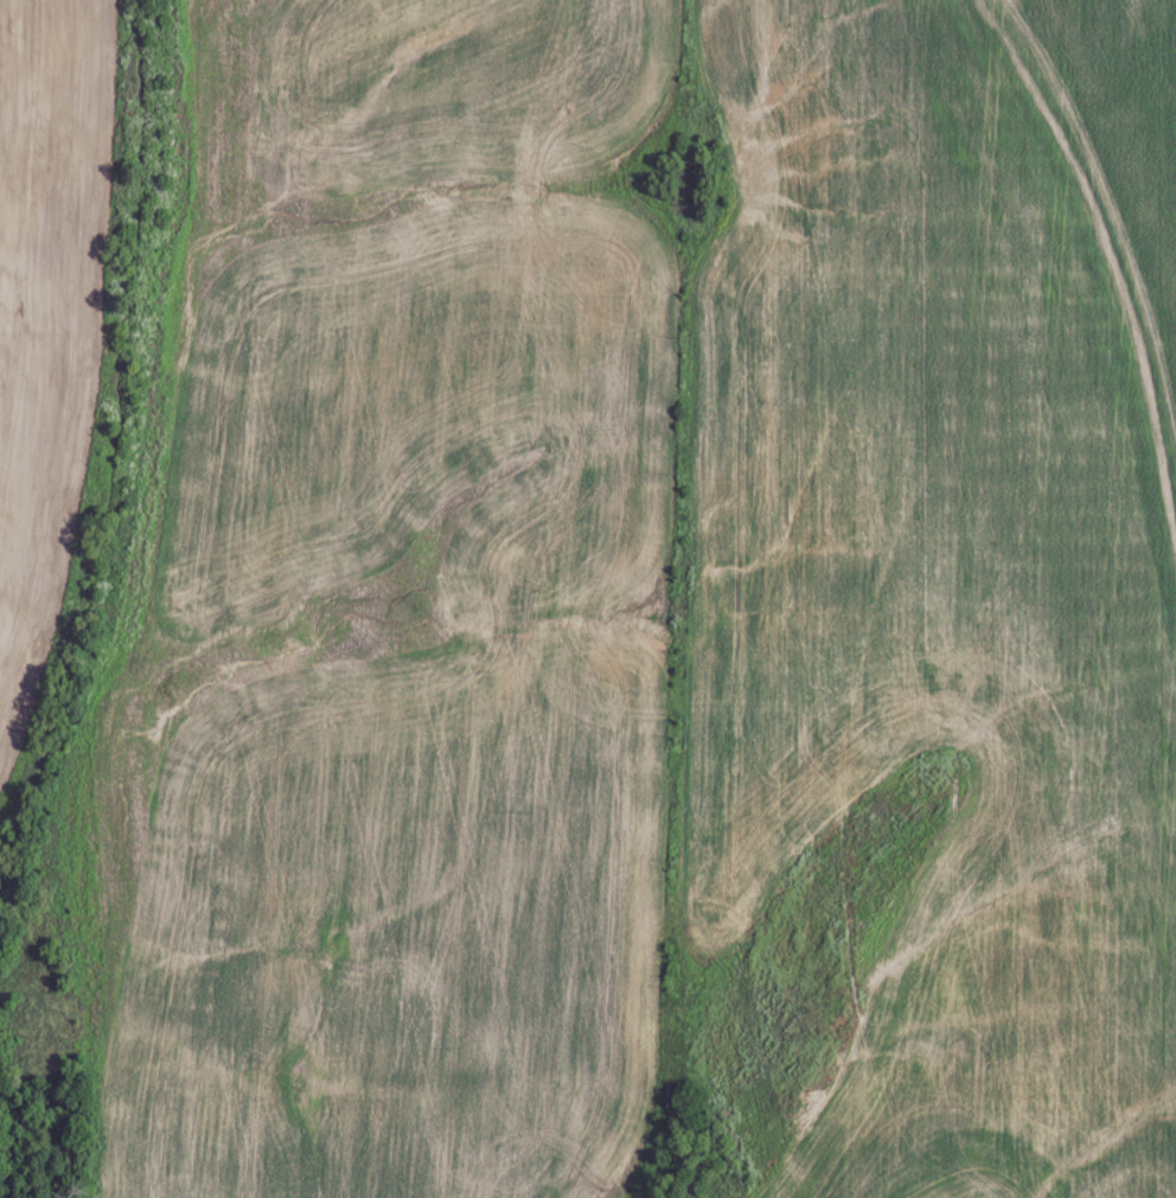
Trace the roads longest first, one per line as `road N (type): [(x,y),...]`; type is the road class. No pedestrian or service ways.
road 1 (track): [(1175,591),(1143,394),(1091,221),(996,0)]

